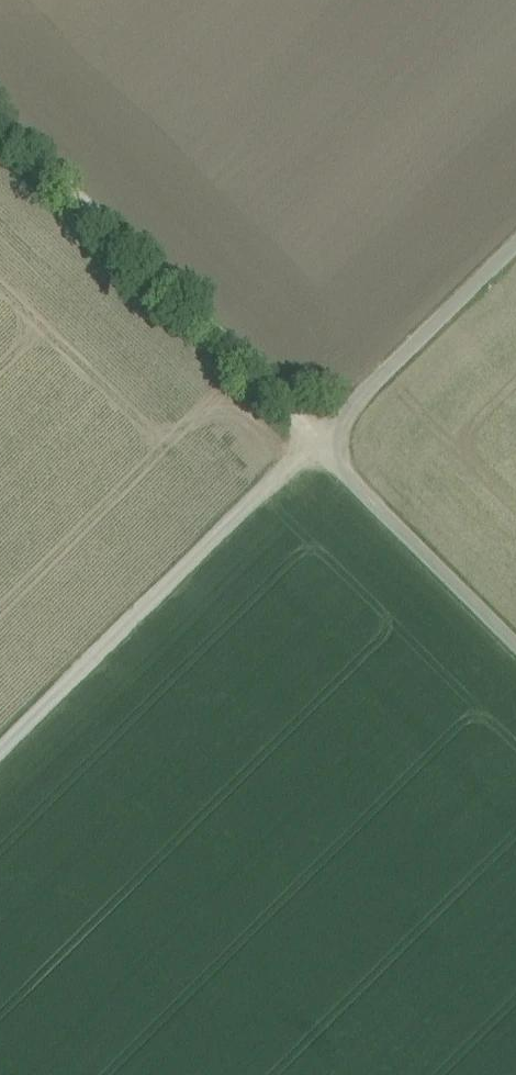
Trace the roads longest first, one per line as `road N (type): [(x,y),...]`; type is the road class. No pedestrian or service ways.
road 1 (track): [(0,130),(322,447),(0,761)]
road 2 (unclassified): [(515,252),(322,447),(515,647)]

